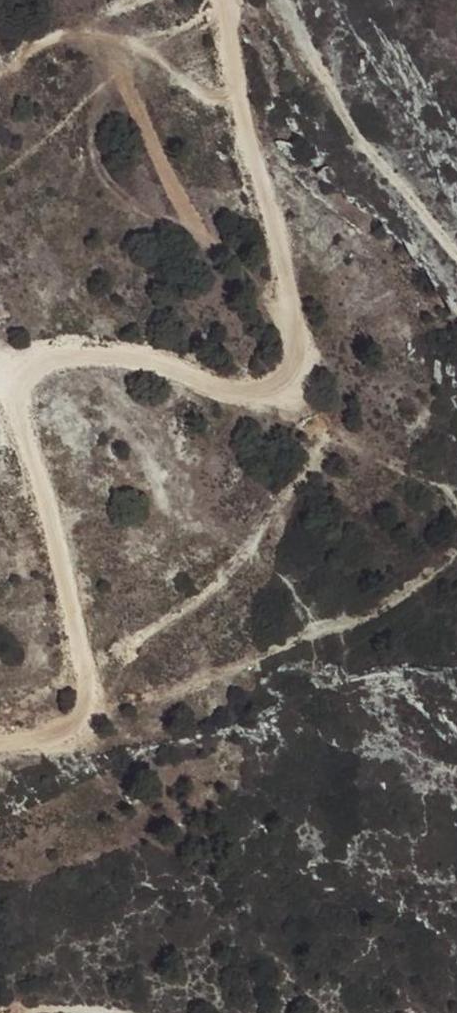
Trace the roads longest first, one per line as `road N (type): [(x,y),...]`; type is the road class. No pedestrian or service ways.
road 1 (track): [(242,108),(304,340),(292,380),(265,391),(227,388),(175,362),(120,352),(57,353),(26,375),(19,403),(71,591),(86,688),(78,721),(0,743)]

